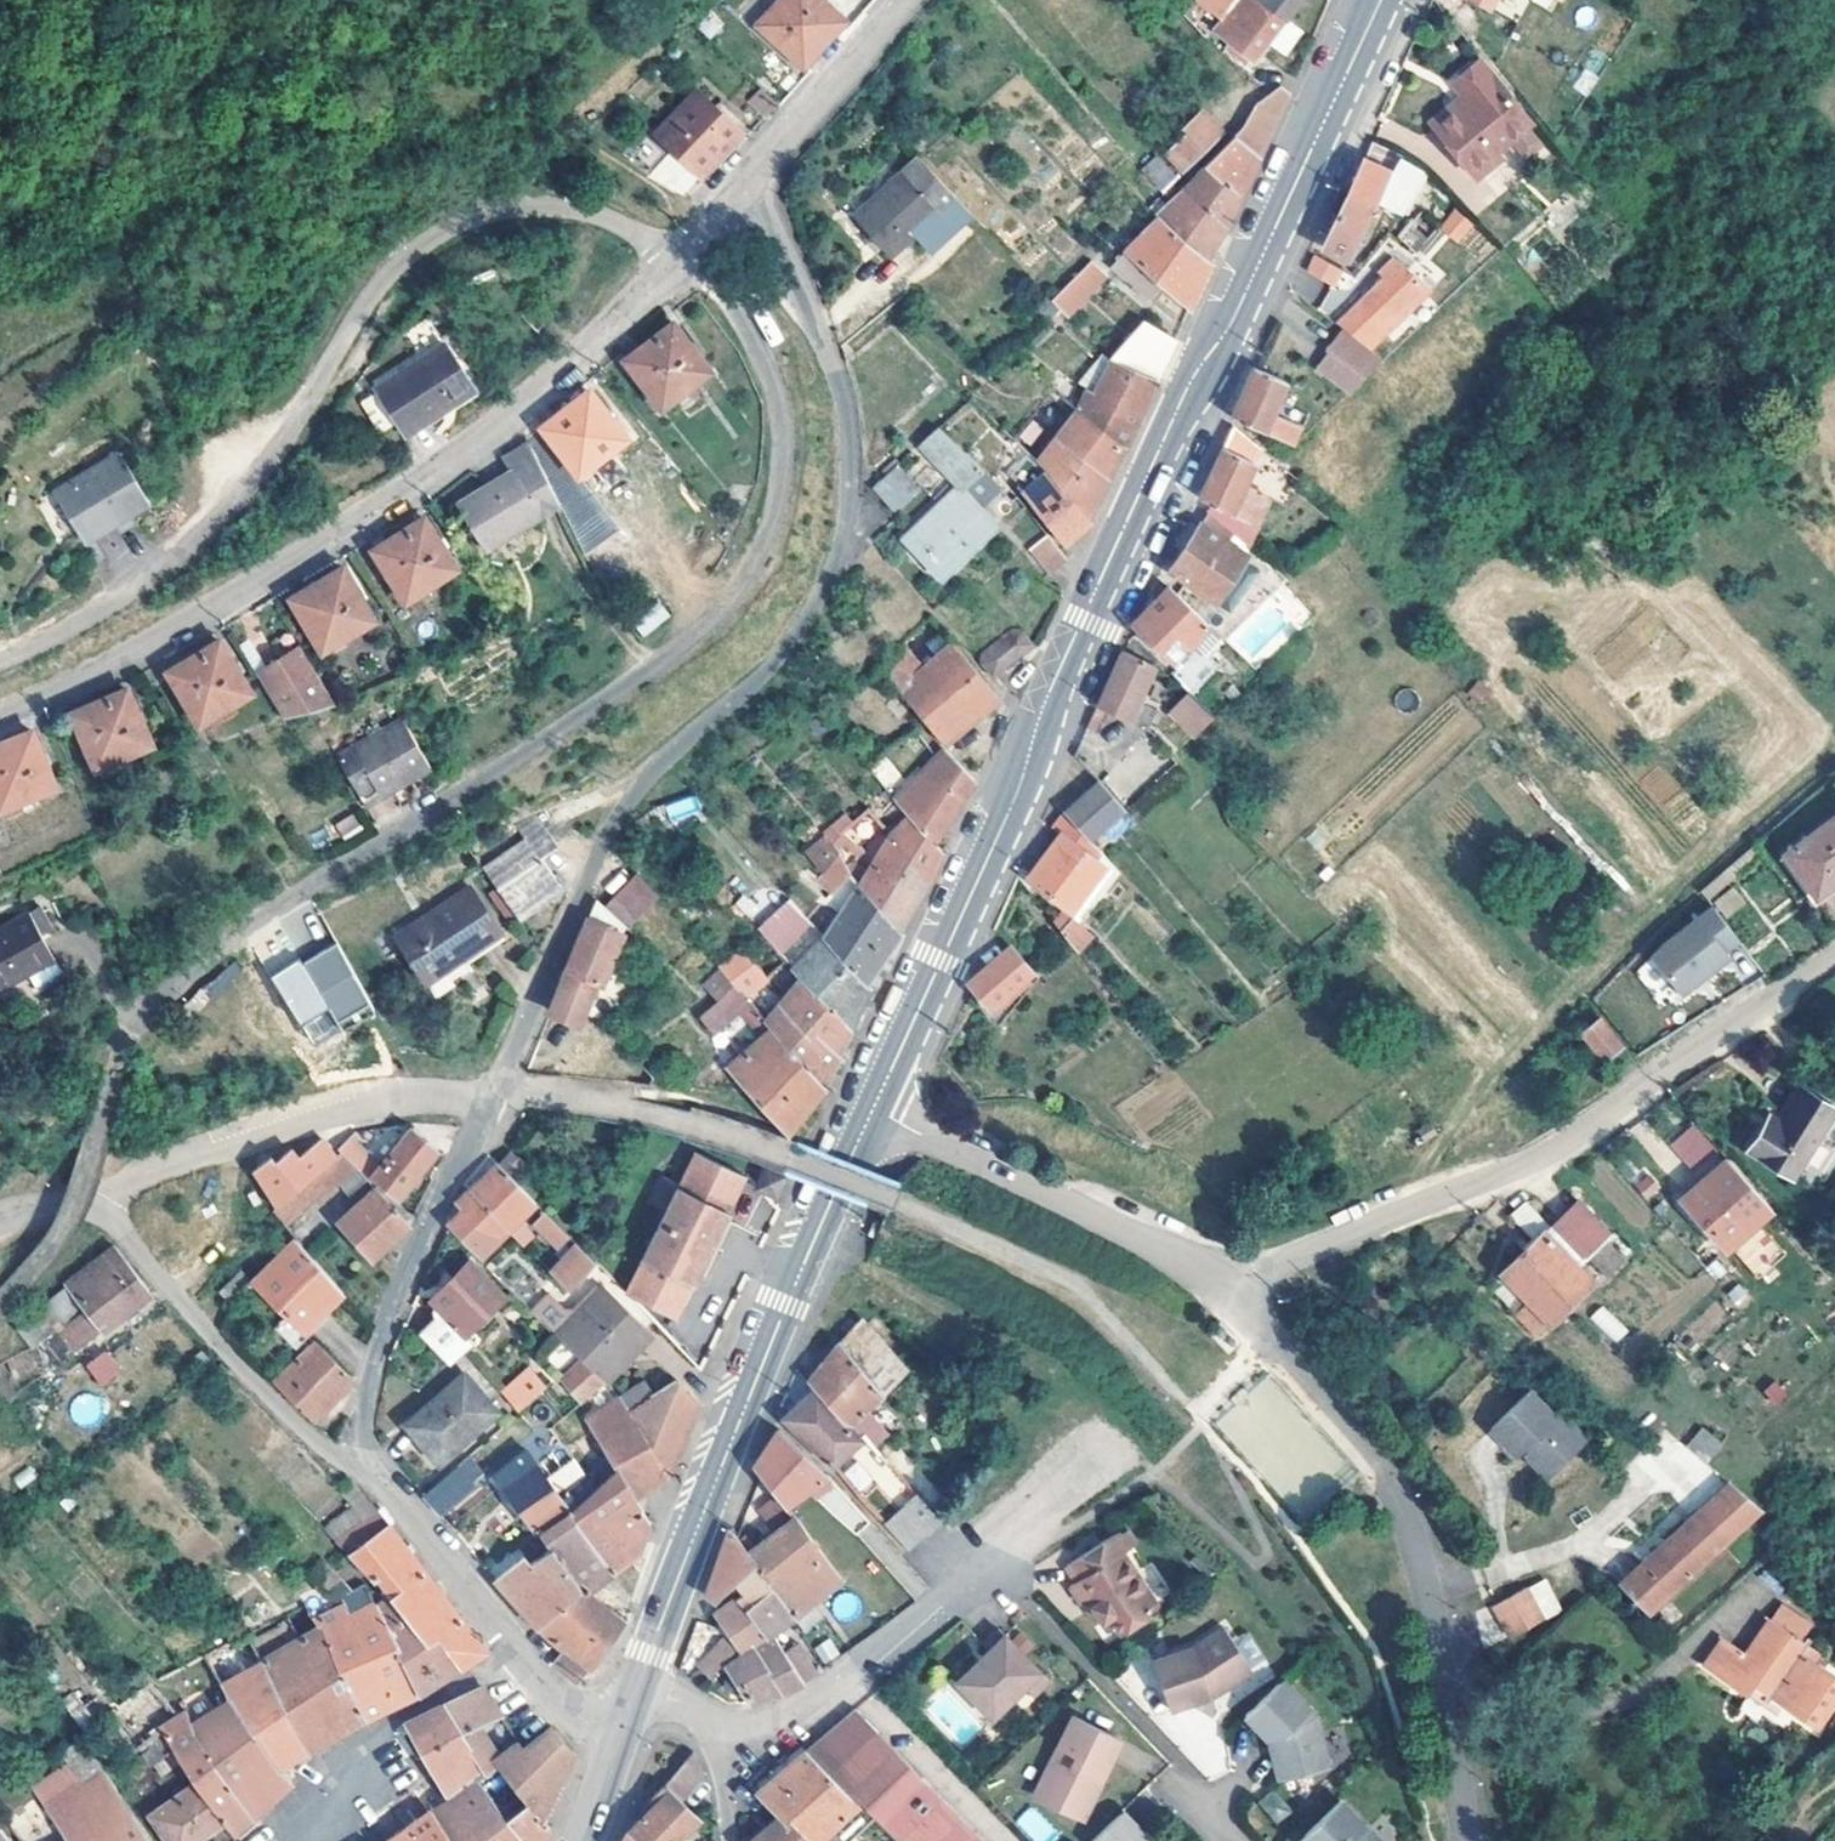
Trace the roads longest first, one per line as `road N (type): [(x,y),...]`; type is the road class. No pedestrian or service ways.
road 1 (secondary): [(873,1110),(1017,790),(1081,620),(1379,0)]
road 2 (residential): [(683,257),(734,303),(780,410),(777,508),(751,569),(675,649),(211,952),(147,1013),(113,1072)]
road 3 (residential): [(495,1091),(628,801),(656,766),(774,666),(829,581),(850,525),(857,484),(848,402),(800,293),(737,194)]
road 4 (residential): [(683,257),(644,232),(552,209),(488,211),(439,230),(401,257),(360,309),(306,405),(206,535),(111,606),(0,662)]
road 5 (residential): [(683,257),(458,457),(377,513),(138,656),(0,718)]
road 6 (residential): [(1834,956),(1529,1159),(1219,1288)]
road 7 (residential): [(1219,1288),(1372,1452),(1392,1487),(1423,1584),(1463,1840)]
road 8 (secondary): [(640,1681),(712,1485),(873,1110)]
road 9 (residential): [(495,1091),(332,1109),(210,1146),(86,1199)]
road 10 (residential): [(359,1463),(365,1387),(443,1180),(495,1091)]
road 11 (residential): [(873,1110),(1219,1288)]
road 12 (residential): [(86,1199),(323,1446),(359,1463)]
road 13 (residential): [(1022,1553),(949,1592),(841,1680),(763,1722),(730,1731)]
road 14 (residential): [(289,1840),(360,1776),(401,1711),(518,1652)]
road 15 (residential): [(737,194),(903,0)]
road 16 (residential): [(518,1652),(359,1463)]
road 17 (residential): [(613,1755),(518,1652)]

